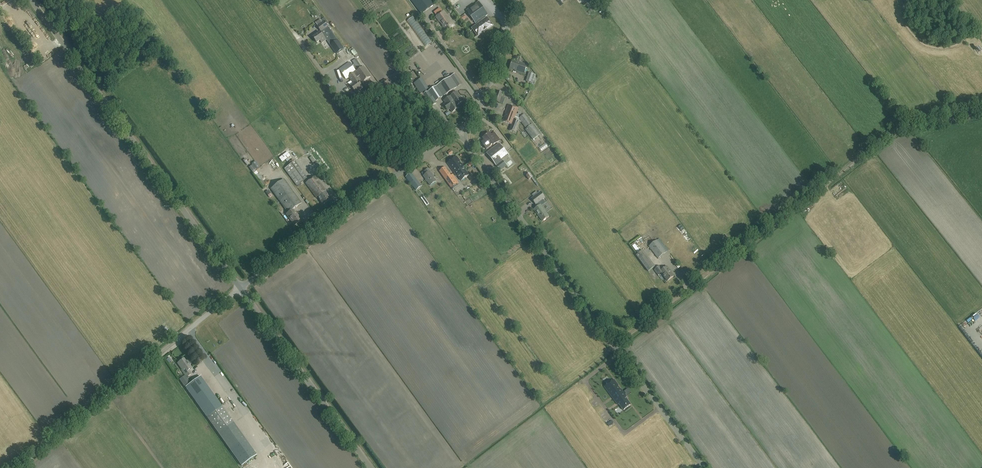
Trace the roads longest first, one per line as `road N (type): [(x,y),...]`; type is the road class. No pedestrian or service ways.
road 1 (unclassified): [(240,288),(32,0)]
road 2 (track): [(981,113),(893,132),(703,278)]
road 3 (unclassified): [(614,345),(459,132)]
road 4 (unclassified): [(371,467),(240,288)]
road 5 (track): [(17,467),(180,337)]
road 6 (unclassified): [(240,288),(397,174)]
road 7 (unclassified): [(397,174),(298,38)]
road 8 (unclassified): [(704,467),(614,345)]
road 9 (unclassified): [(459,132),(483,99),(516,0)]

